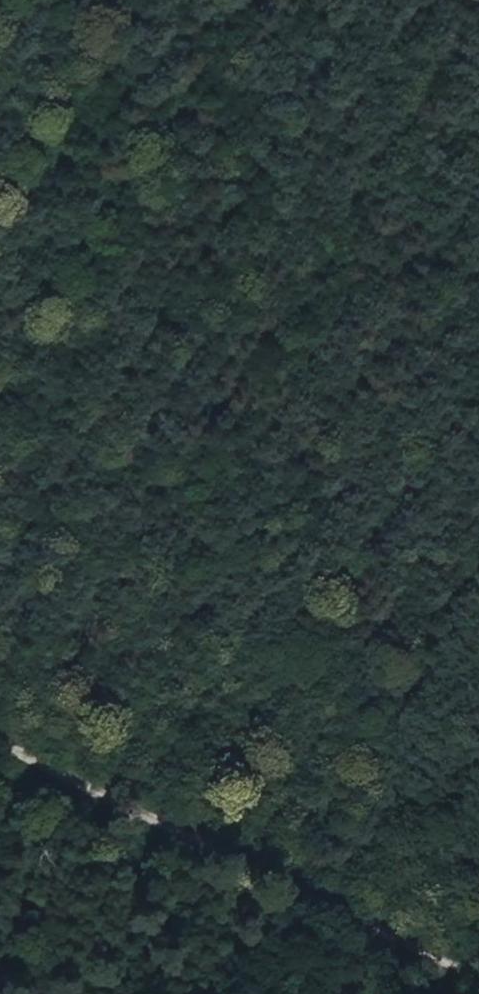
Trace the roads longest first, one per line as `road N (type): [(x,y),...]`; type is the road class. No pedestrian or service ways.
road 1 (track): [(478,981),(0,743)]
road 2 (track): [(266,877),(212,993)]

